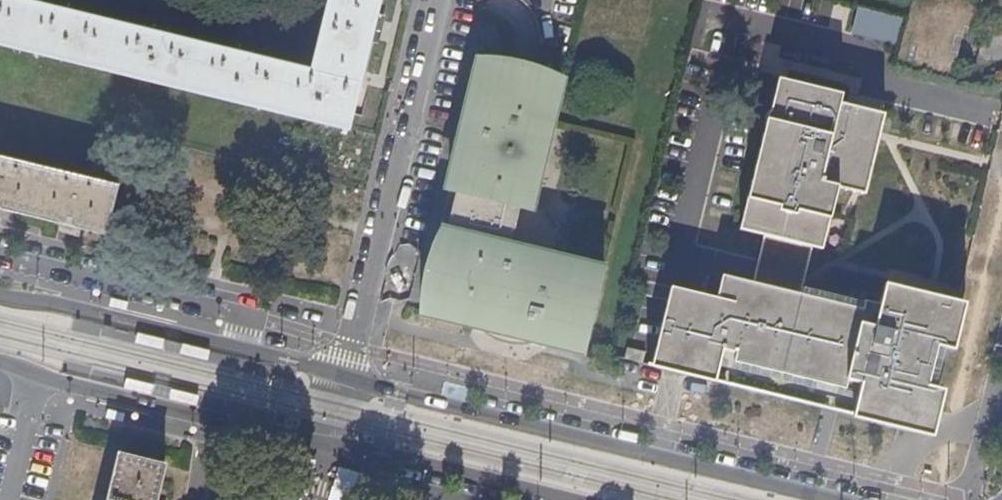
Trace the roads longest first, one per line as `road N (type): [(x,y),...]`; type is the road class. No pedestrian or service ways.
road 1 (residential): [(829,499),(350,377)]
road 2 (residential): [(350,377),(433,0)]
road 3 (residential): [(350,377),(0,295)]
road 4 (residential): [(0,366),(83,395),(332,452)]
road 5 (residential): [(332,452),(538,499)]

